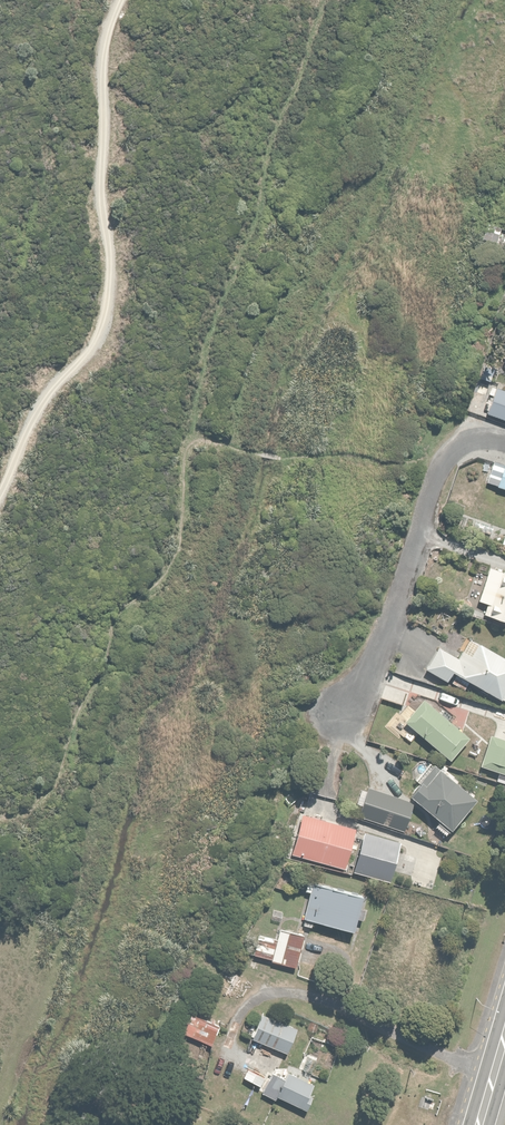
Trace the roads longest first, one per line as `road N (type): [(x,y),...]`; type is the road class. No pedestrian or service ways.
road 1 (residential): [(504,444),(470,440),(441,465),(374,665),(336,719)]

